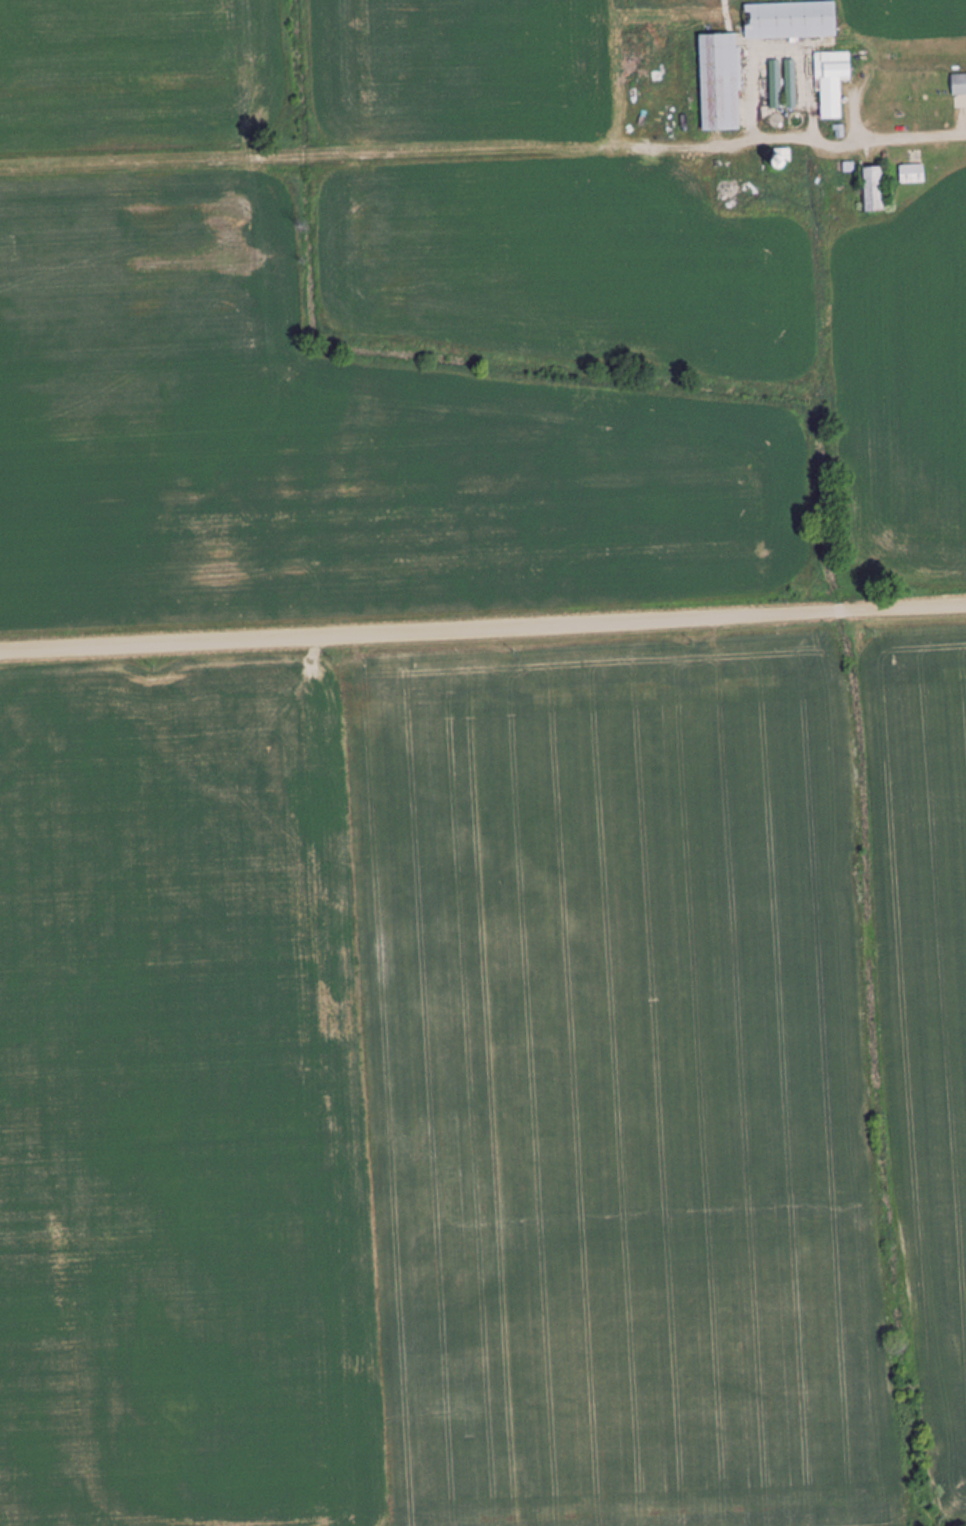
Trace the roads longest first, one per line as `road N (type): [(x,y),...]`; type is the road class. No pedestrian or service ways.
road 1 (residential): [(0,654),(965,607)]

